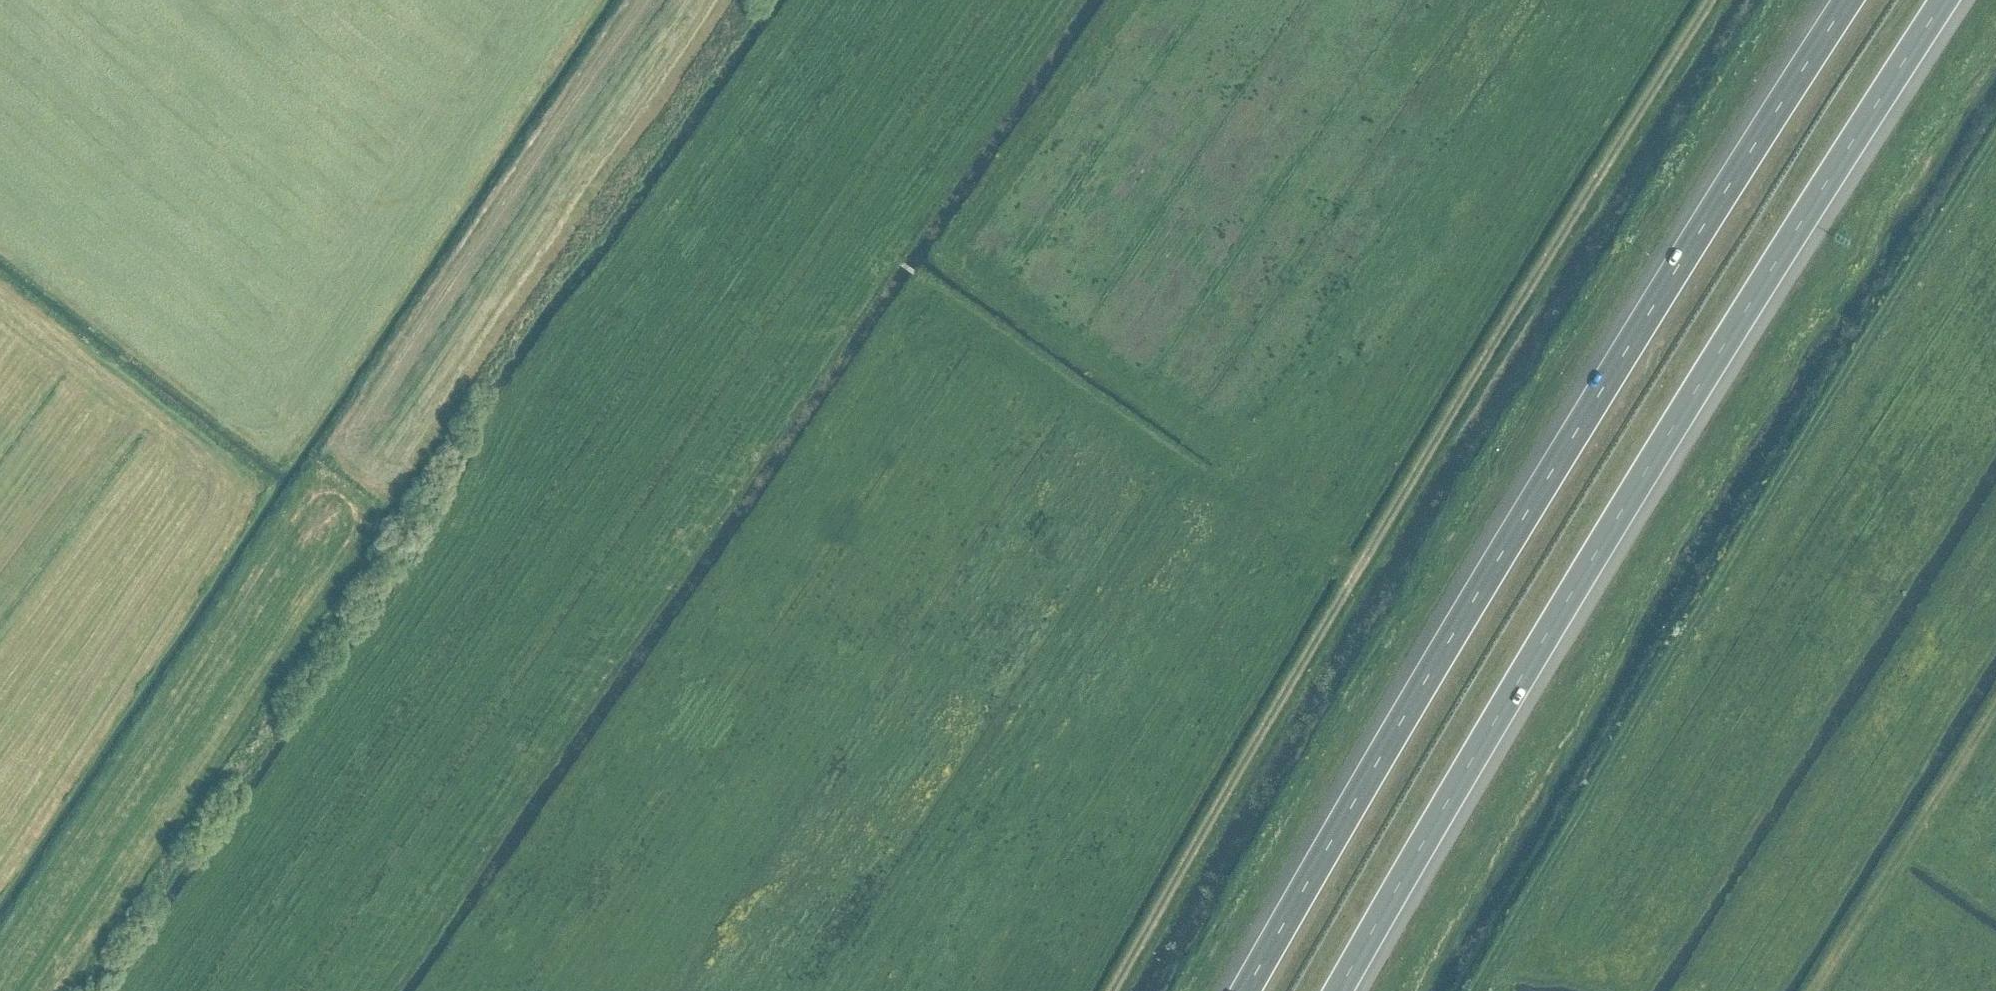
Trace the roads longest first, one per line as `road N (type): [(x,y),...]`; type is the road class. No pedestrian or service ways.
road 1 (unclassified): [(1098,990),(1268,700),(1715,0)]
road 2 (motorway): [(1339,990),(1623,506),(1943,0)]
road 3 (motorway): [(1842,0),(1592,377),(1243,990)]

